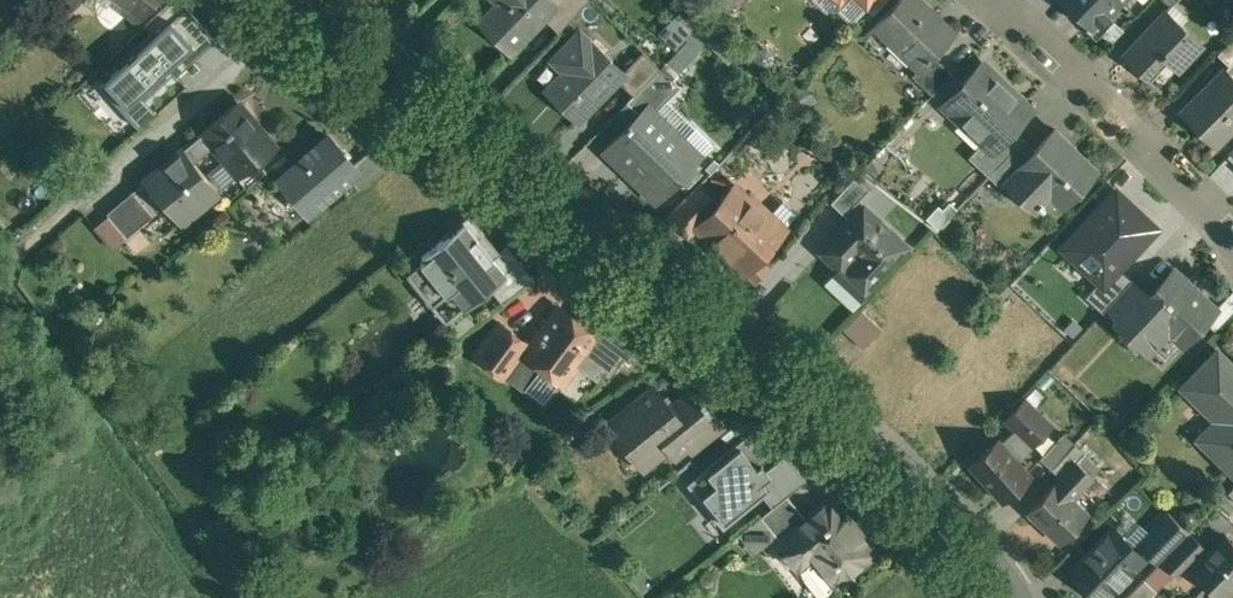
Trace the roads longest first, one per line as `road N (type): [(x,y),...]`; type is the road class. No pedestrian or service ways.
road 1 (residential): [(288,0),(883,445),(974,530),(1028,597)]
road 2 (residential): [(991,0),(1182,174),(1232,233)]

